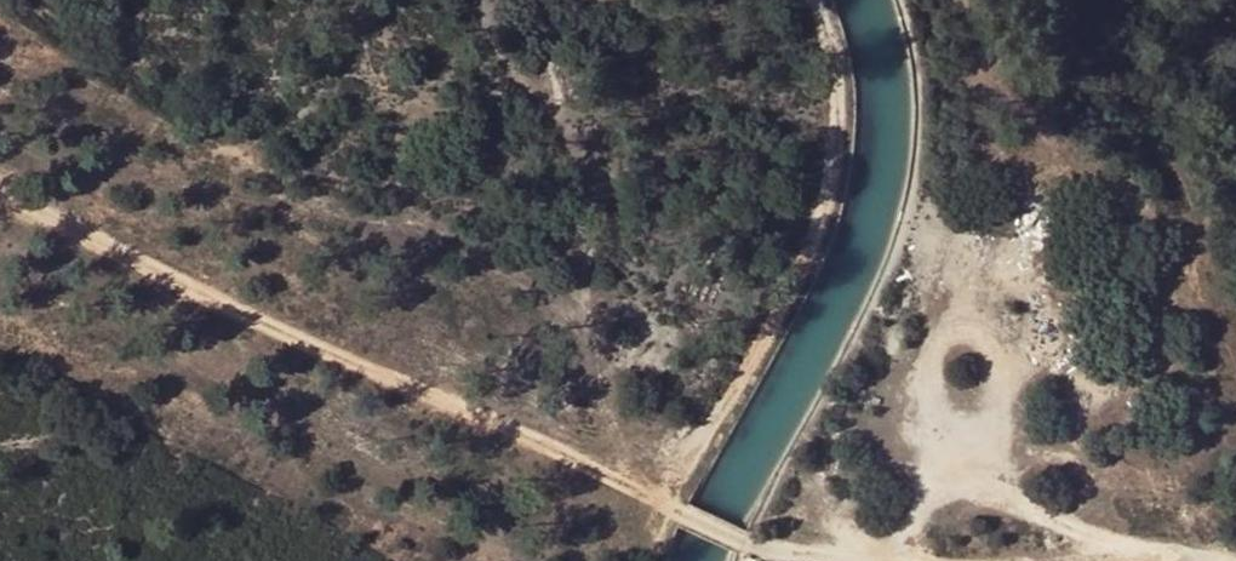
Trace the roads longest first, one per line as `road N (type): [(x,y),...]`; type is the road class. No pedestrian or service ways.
road 1 (track): [(671,508),(0,201)]
road 2 (track): [(671,508),(763,347),(810,252),(829,184),(838,136),(834,68),(814,0)]
road 3 (track): [(1052,560),(1110,553),(1201,560)]

